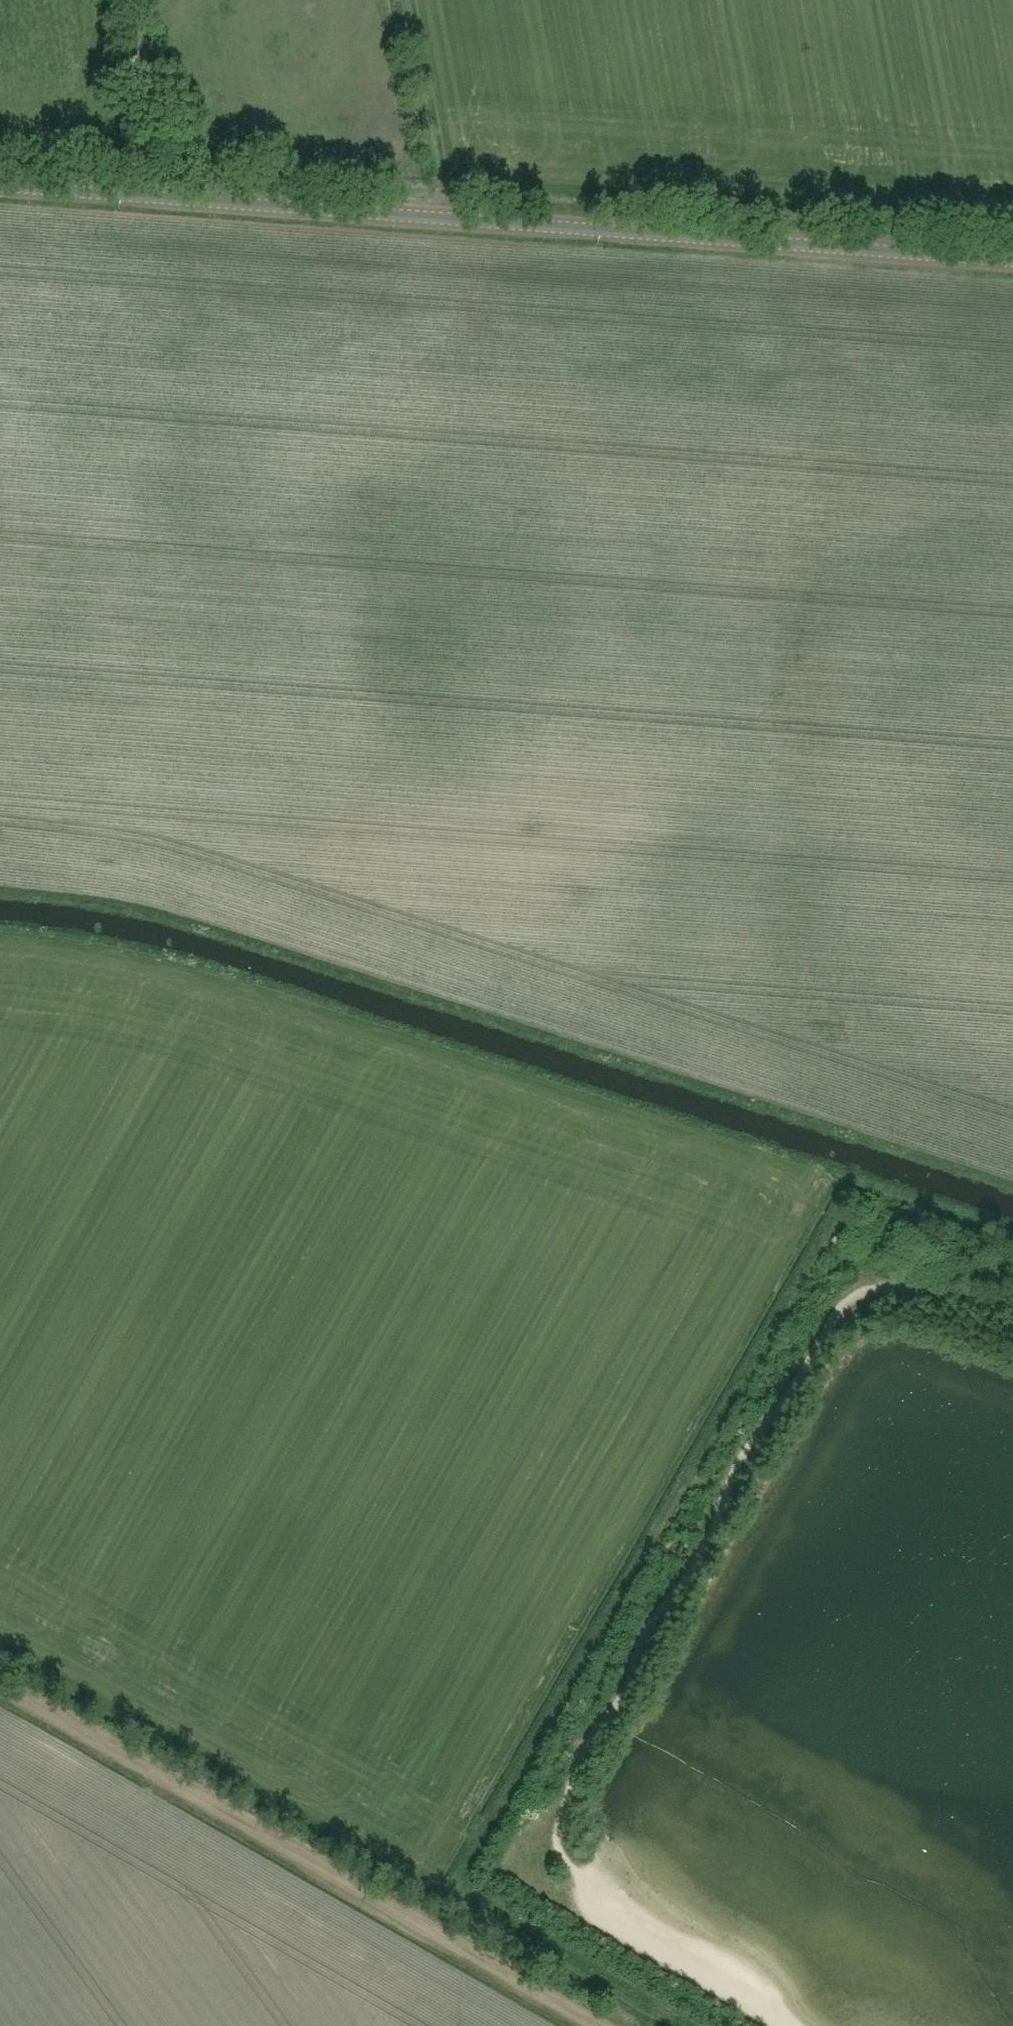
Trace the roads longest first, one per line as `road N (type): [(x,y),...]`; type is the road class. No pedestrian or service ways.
road 1 (unclassified): [(1012,260),(0,186)]
road 2 (track): [(0,1684),(598,2025)]

